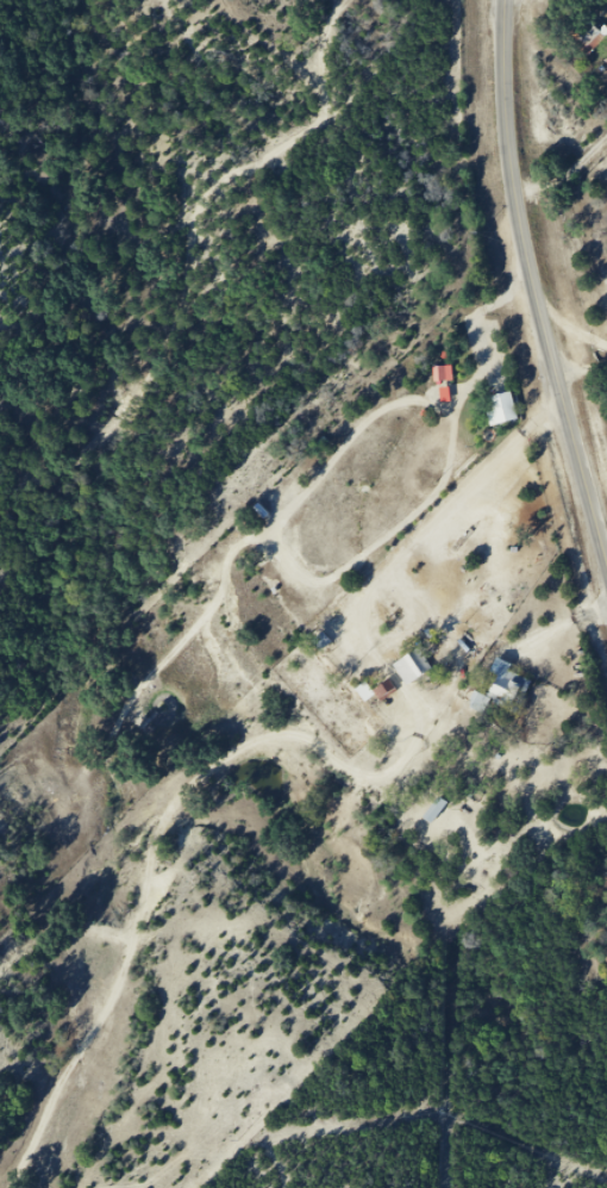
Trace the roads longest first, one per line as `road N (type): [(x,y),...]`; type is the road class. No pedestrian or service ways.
road 1 (tertiary): [(606,540),(527,212),(512,122),(512,0)]

